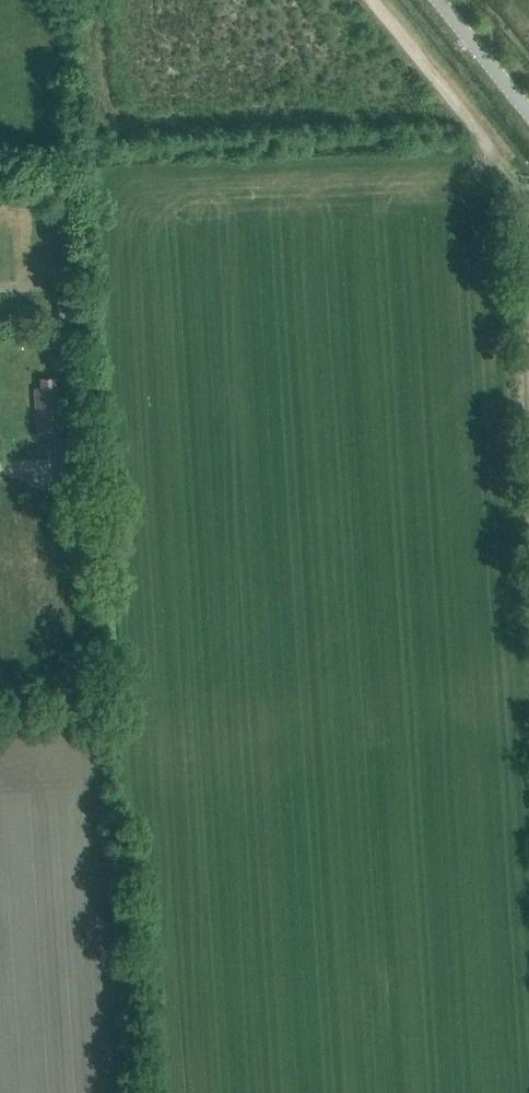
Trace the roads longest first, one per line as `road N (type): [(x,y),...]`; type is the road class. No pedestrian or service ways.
road 1 (track): [(365,0),(507,176)]

